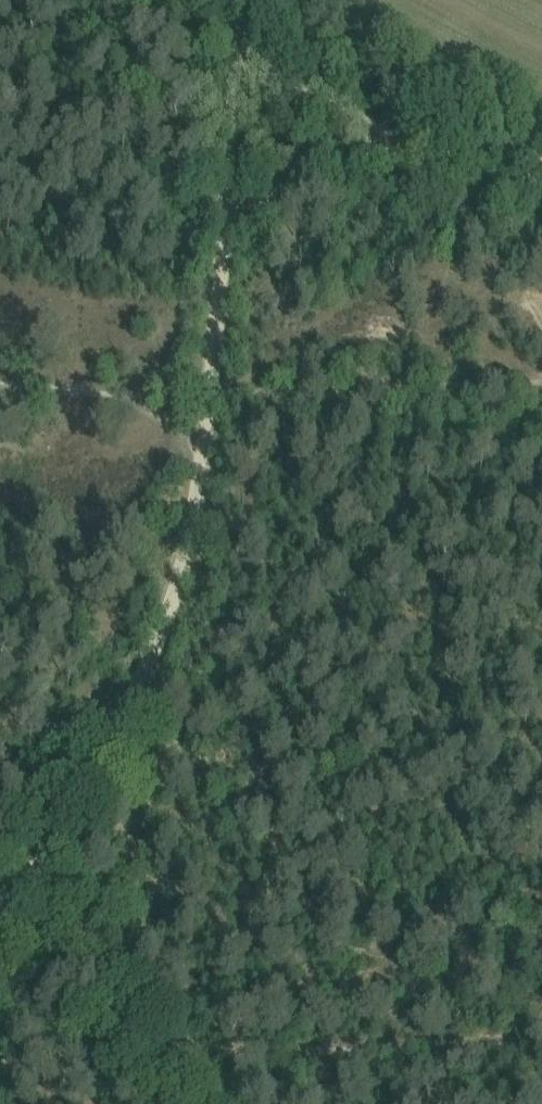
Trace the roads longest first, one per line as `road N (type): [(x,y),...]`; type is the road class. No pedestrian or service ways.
road 1 (track): [(210,362),(185,552),(116,686),(47,871)]
road 2 (track): [(541,167),(425,147),(374,129),(297,88),(243,41)]
road 3 (track): [(141,1056),(47,871)]
road 4 (track): [(400,138),(215,221)]
road 5 (track): [(215,221),(219,80),(229,50),(243,41)]
road 6 (track): [(215,221),(210,362)]

